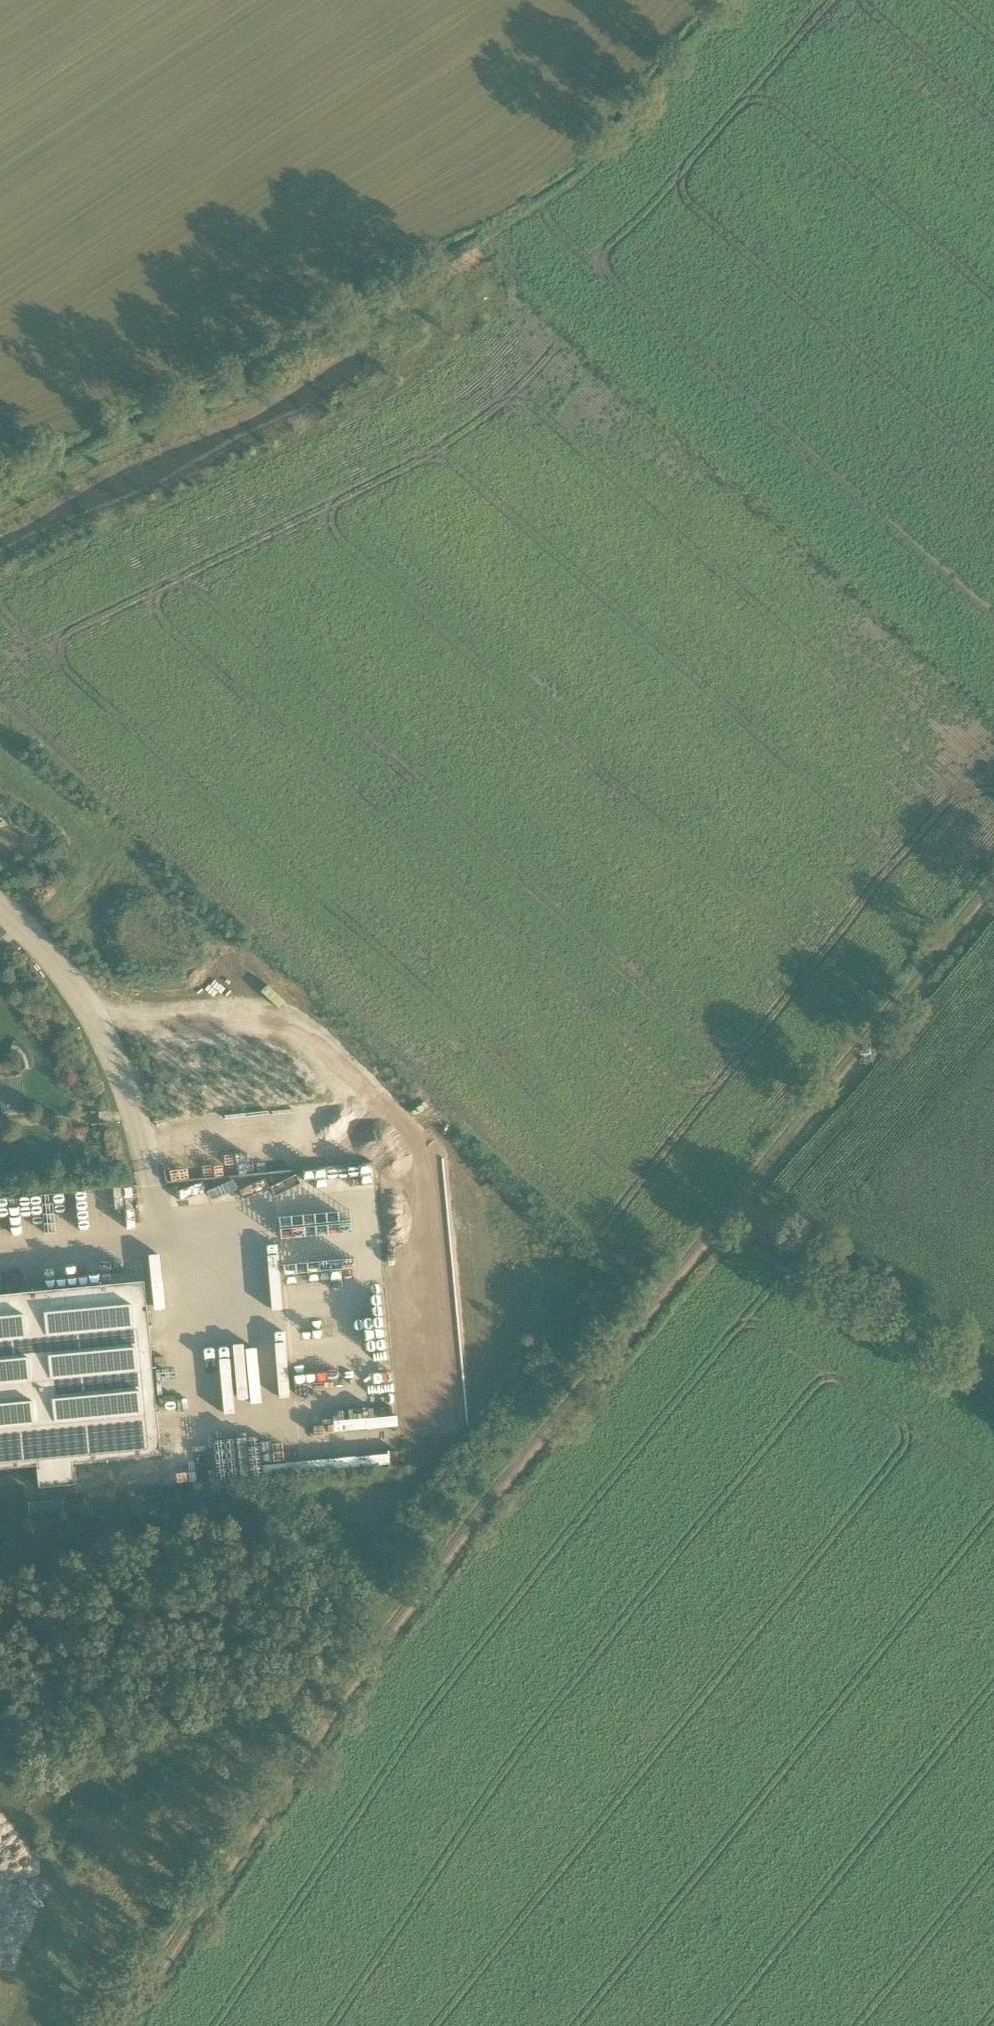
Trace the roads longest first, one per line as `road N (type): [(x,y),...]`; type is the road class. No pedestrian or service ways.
road 1 (track): [(121,2025),(272,1791),(394,1621),(735,1206)]
road 2 (track): [(993,886),(735,1206)]
road 3 (track): [(735,1206),(993,1375)]

